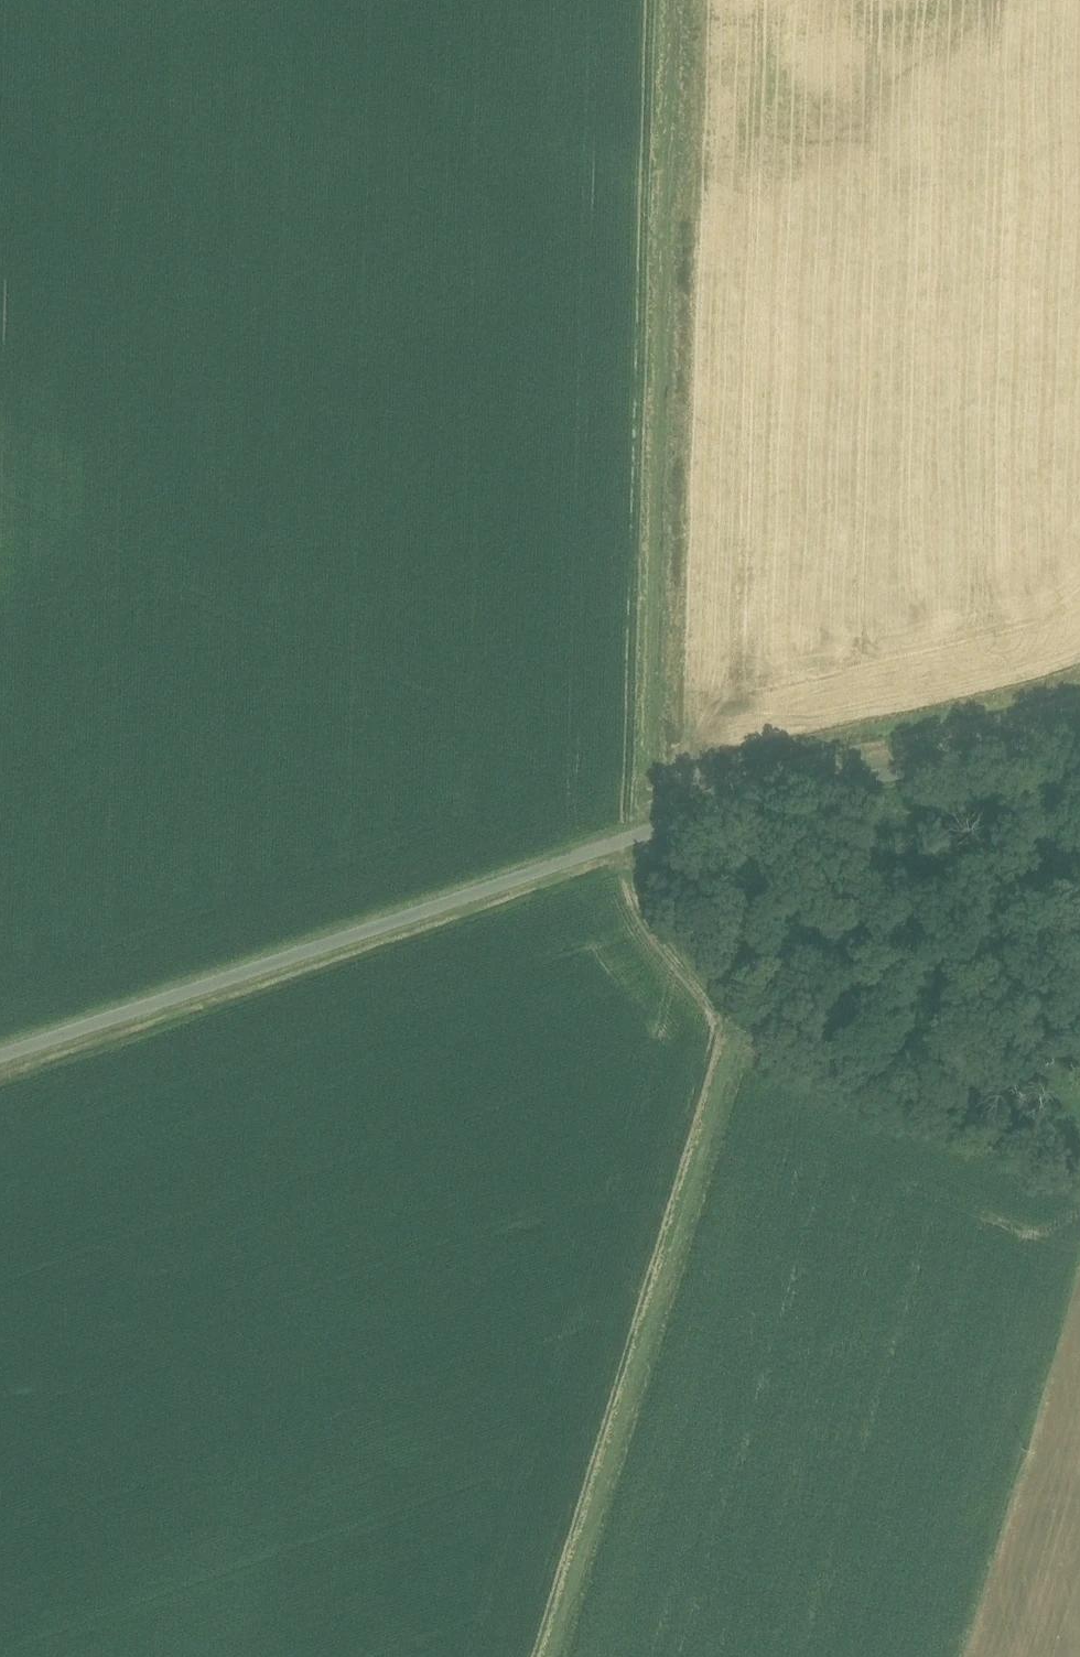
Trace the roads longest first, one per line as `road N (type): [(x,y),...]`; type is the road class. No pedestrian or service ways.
road 1 (residential): [(1079,727),(665,825),(0,1057)]

